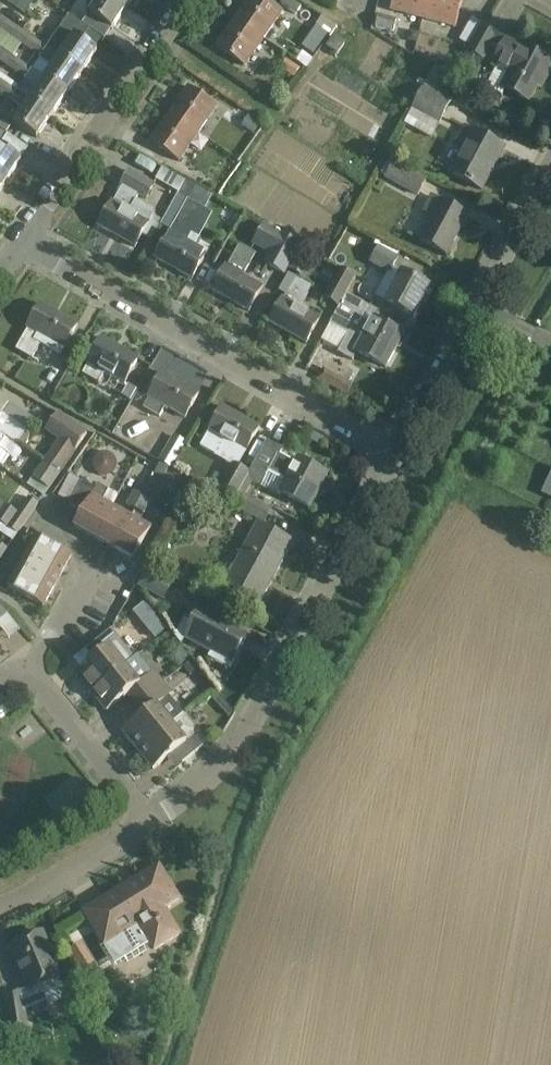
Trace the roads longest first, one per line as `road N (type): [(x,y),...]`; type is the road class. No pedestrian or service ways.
road 1 (residential): [(150,818),(236,749),(399,451)]
road 2 (residential): [(399,451),(22,237)]
road 3 (residential): [(399,451),(550,172)]
road 4 (residential): [(22,237),(186,0)]
road 5 (residential): [(150,818),(19,666)]
road 6 (residential): [(0,903),(150,818)]

